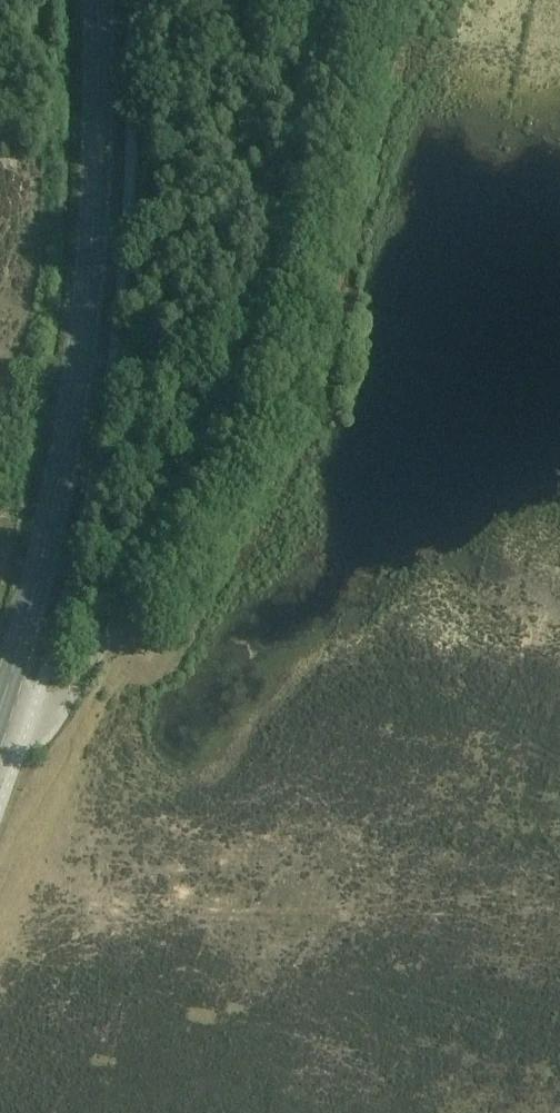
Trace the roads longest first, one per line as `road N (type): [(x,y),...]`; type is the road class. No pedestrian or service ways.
road 1 (track): [(27,724),(68,698),(242,404),(336,0)]
road 2 (primary): [(0,694),(58,492),(94,250),(97,0)]

